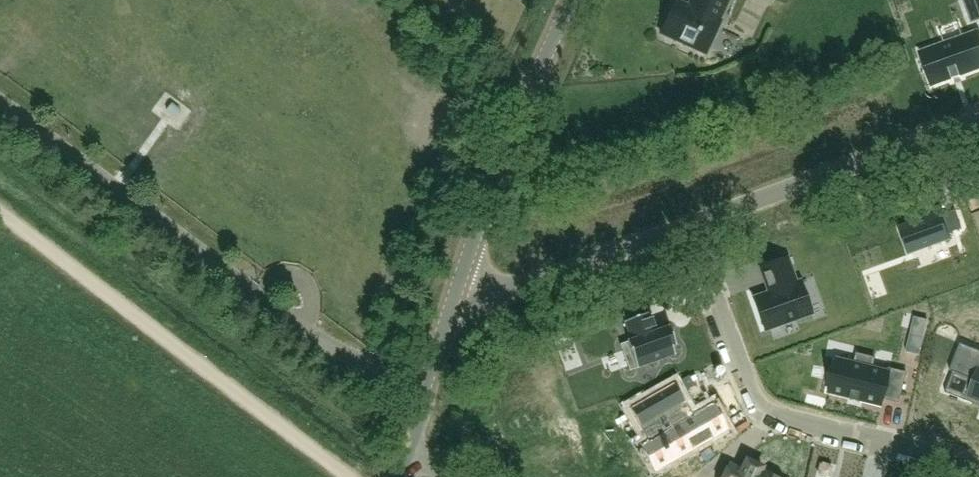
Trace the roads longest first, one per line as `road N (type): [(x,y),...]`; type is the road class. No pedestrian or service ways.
road 1 (unclassified): [(426,384),(337,352),(0,106)]
road 2 (unclassified): [(350,476),(0,216)]
road 3 (residential): [(978,464),(760,410),(690,225)]
road 4 (tertiary): [(459,291),(493,184),(576,0)]
road 5 (residential): [(690,225),(978,121)]
road 6 (residential): [(459,291),(497,295),(690,225)]

